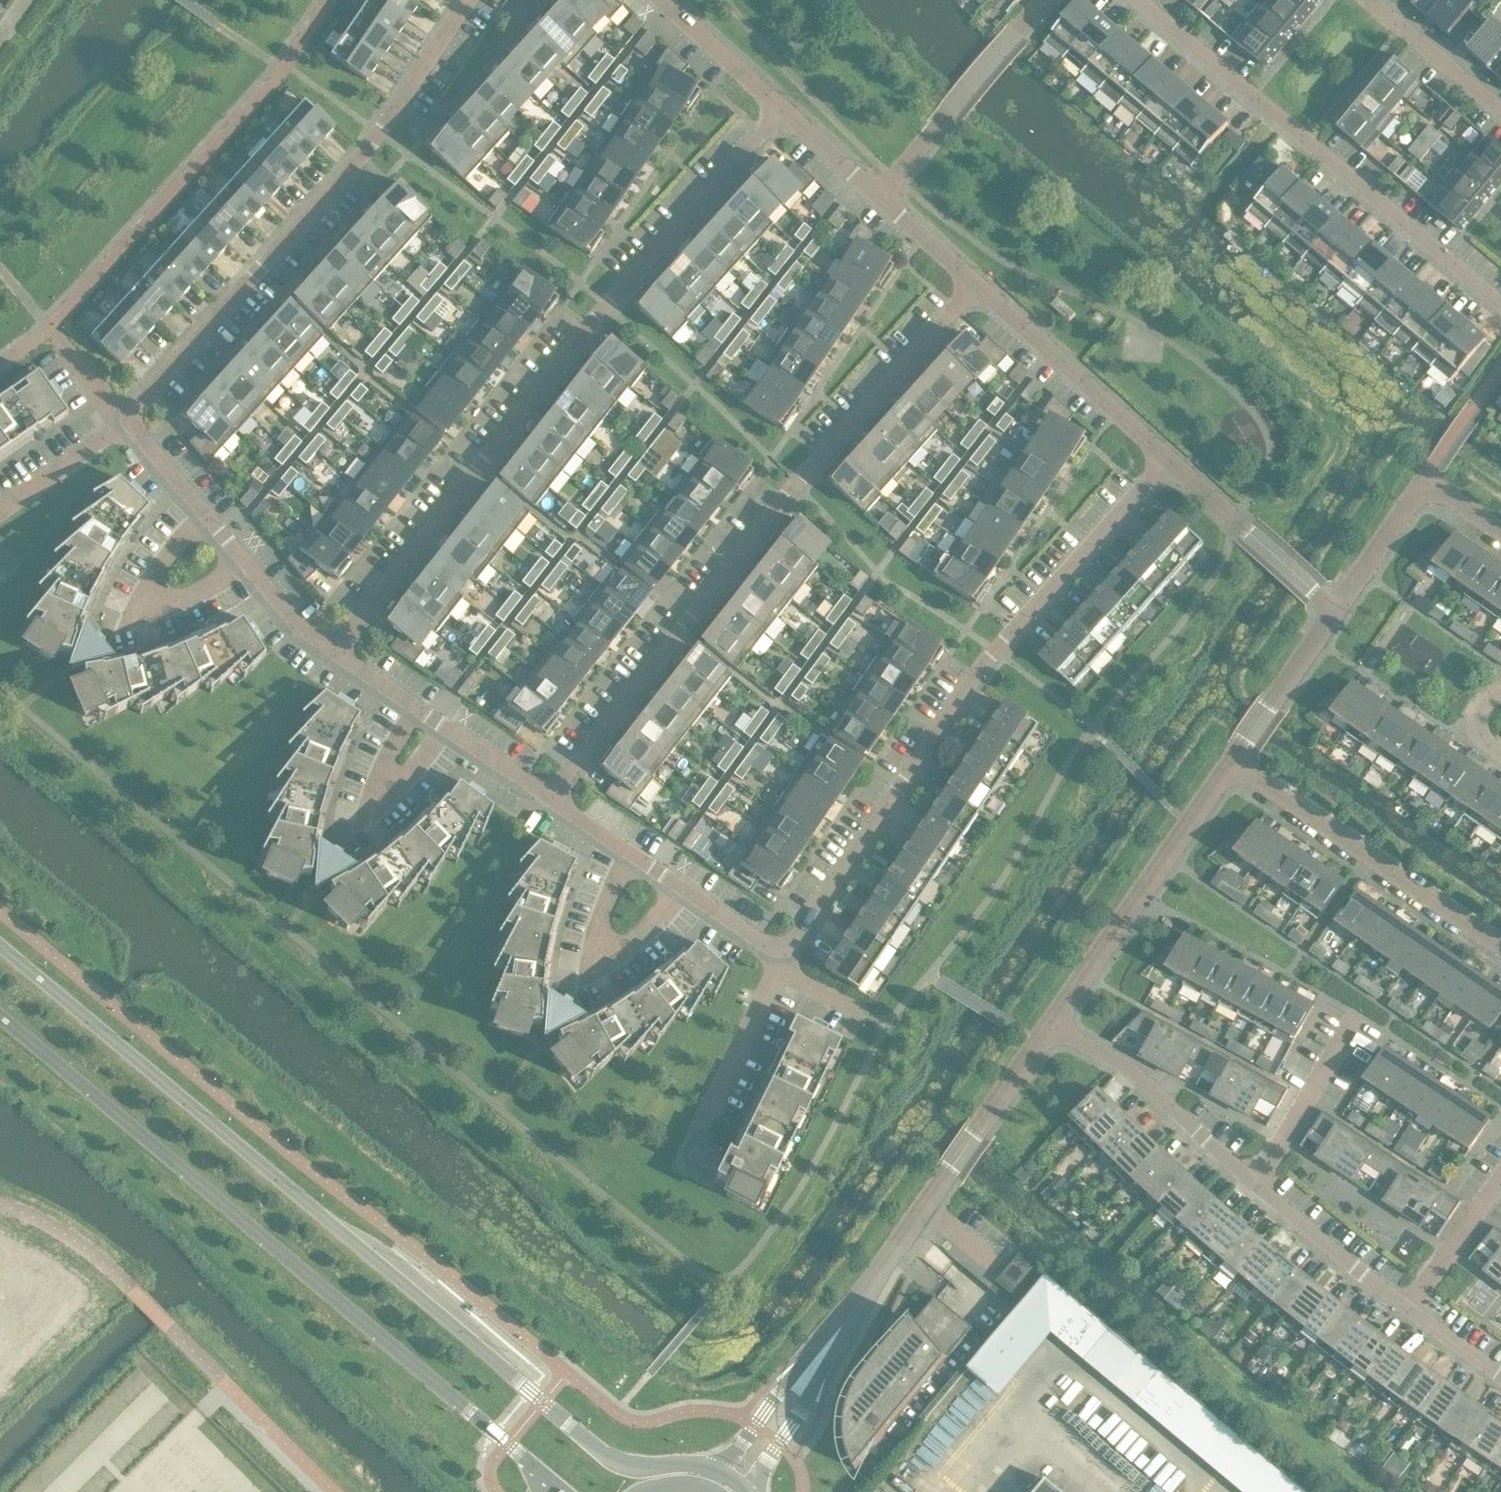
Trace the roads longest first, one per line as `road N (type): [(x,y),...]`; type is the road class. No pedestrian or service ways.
road 1 (secondary): [(722,1471),(611,1457),(0,945)]
road 2 (secondary): [(0,1018),(557,1491)]
road 3 (residential): [(334,652),(605,306),(785,113)]
road 4 (residential): [(553,804),(794,483),(974,286)]
road 5 (residential): [(782,958),(996,652),(1166,461)]
road 6 (residential): [(124,421),(381,134),(470,0)]
road 7 (residential): [(1139,0),(1500,301)]
road 8 (residential): [(818,1358),(1051,1025)]
road 9 (residential): [(1500,948),(1234,761)]
road 10 (residential): [(1051,1025),(1234,761)]
road 11 (residential): [(1051,1025),(1125,1066),(1257,1188)]
road 12 (residential): [(1166,461),(974,286)]
road 13 (residential): [(879,197),(1046,0)]
road 14 (residential): [(1336,610),(1427,483),(1500,533)]
road 15 (residential): [(682,891),(598,973),(591,964),(601,916),(628,855)]
road 16 (residential): [(246,561),(185,601),(139,615),(172,550),(209,520)]
road 17 (residential): [(448,731),(372,814),(390,754),(419,711)]
road 18 (residential): [(1336,610),(1166,461)]
road 19 (residential): [(1257,1188),(1407,1308)]
road 20 (residential): [(782,958),(699,1128)]
road 21 (residential): [(1234,761),(1336,610)]
road 22 (residential): [(1500,108),(1372,0)]
road 23 (residential): [(785,113),(662,0)]
road 24 (residential): [(124,421),(0,513)]
road 25 (residential): [(750,1491),(789,1430),(818,1358)]
road 26 (residential): [(818,1358),(722,1471)]
road 27 (residential): [(124,421),(209,520)]
road 28 (residential): [(974,286),(879,197)]
road 29 (residential): [(448,731),(553,804)]
road 30 (residential): [(246,561),(309,634),(334,652)]
road 31 (residential): [(879,197),(785,113)]
road 32 (residential): [(1407,1308),(1480,1210)]
road 33 (residential): [(682,891),(782,958)]

